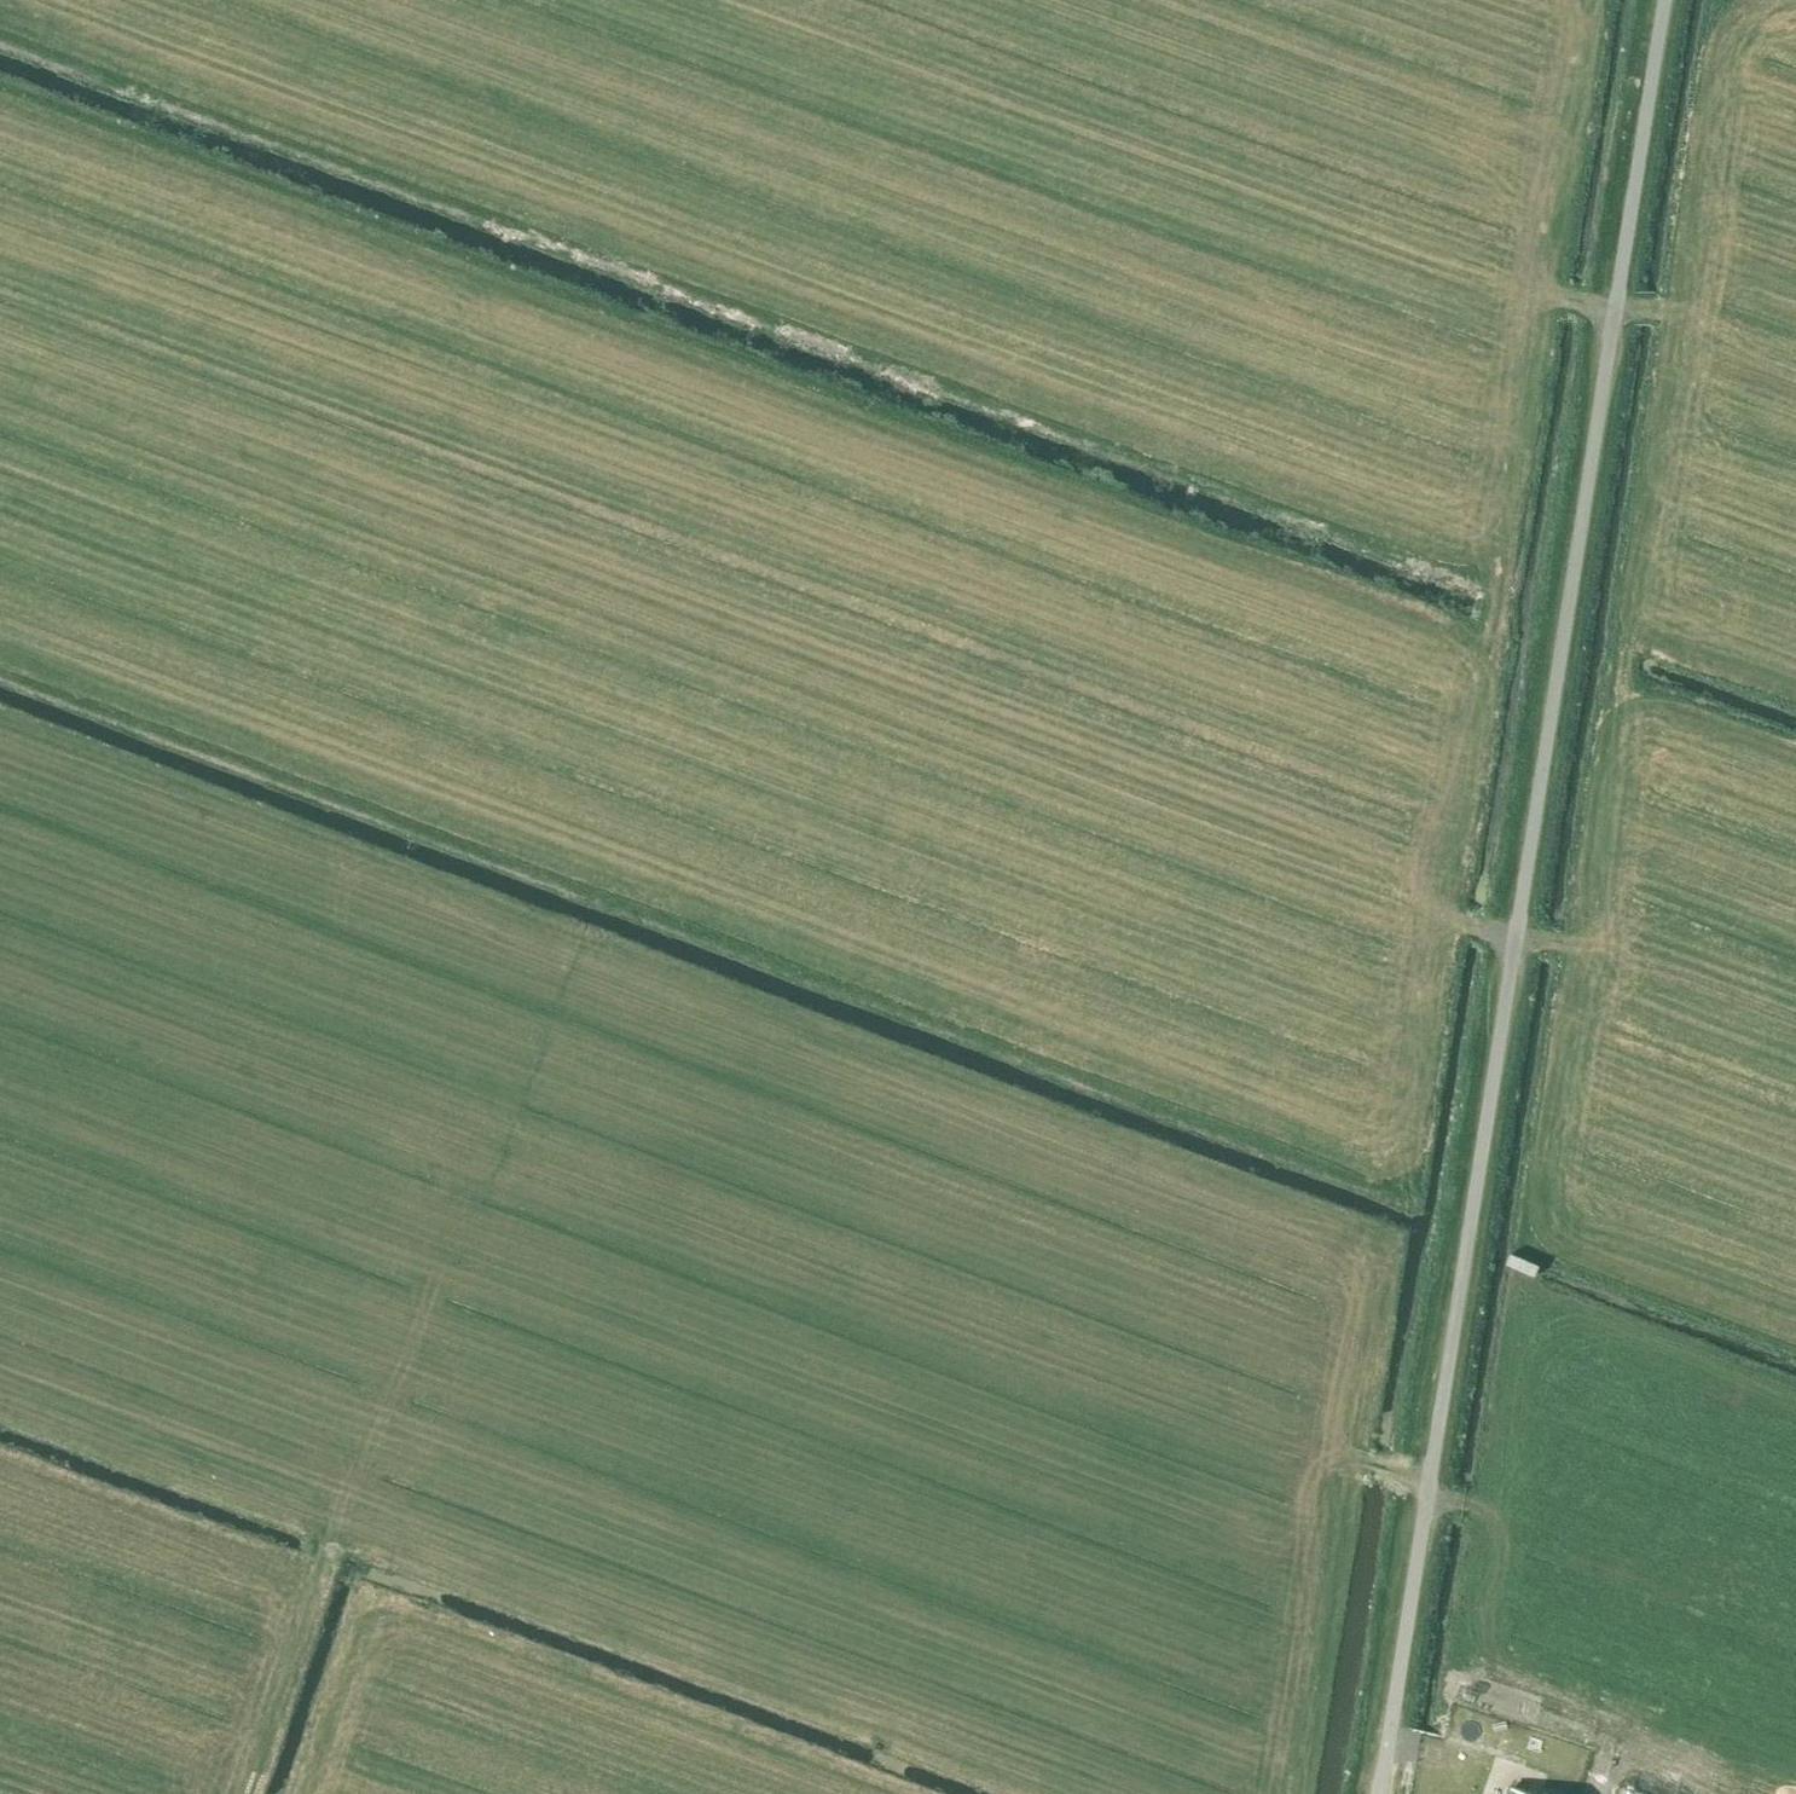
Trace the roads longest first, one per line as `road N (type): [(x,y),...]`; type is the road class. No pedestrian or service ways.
road 1 (unclassified): [(1378,1793),(1664,0)]

